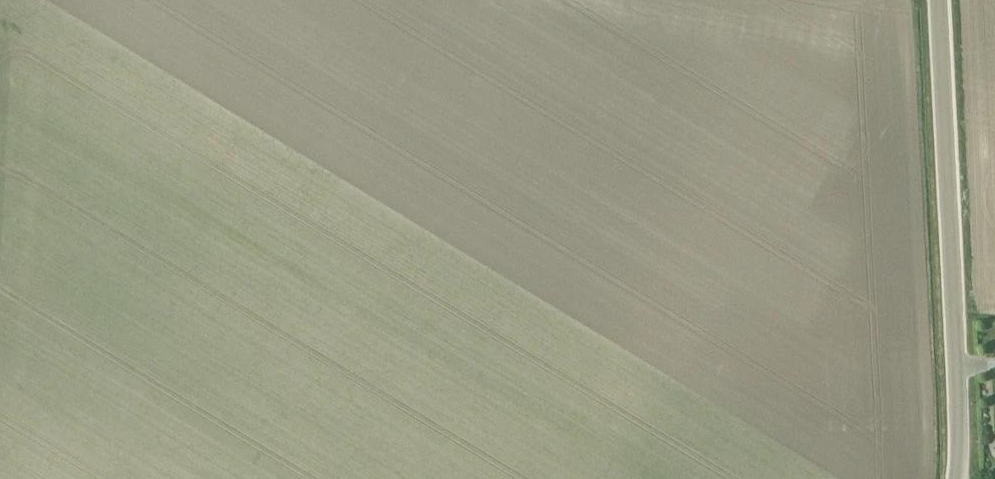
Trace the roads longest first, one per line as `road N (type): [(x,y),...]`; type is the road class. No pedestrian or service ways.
road 1 (tertiary): [(956,478),(940,0)]

